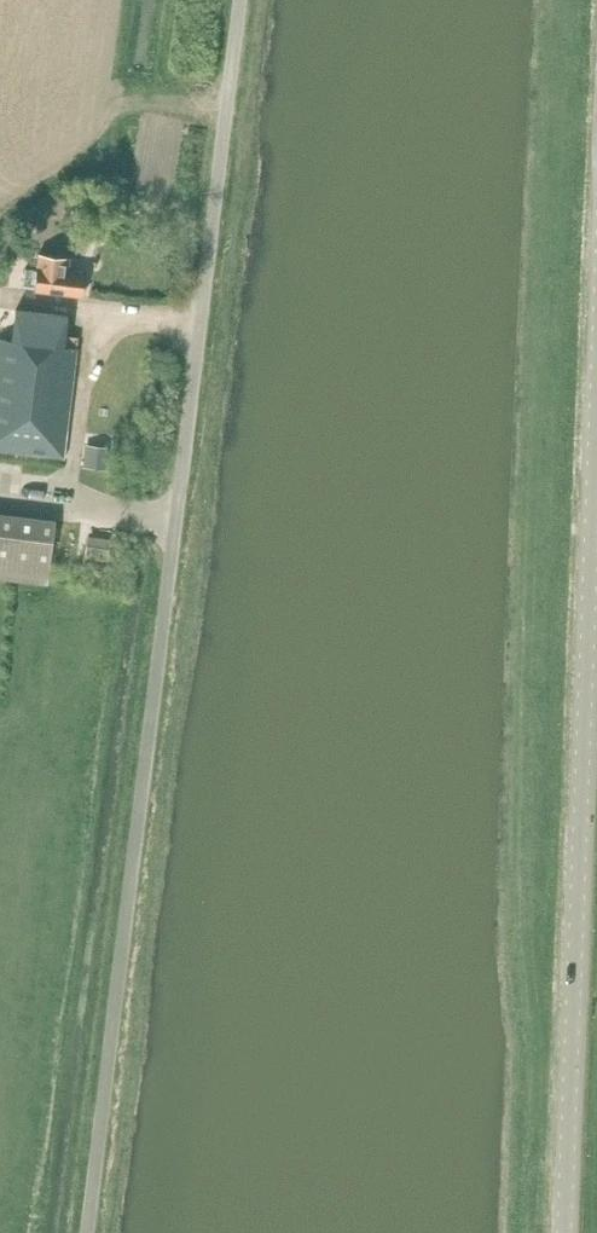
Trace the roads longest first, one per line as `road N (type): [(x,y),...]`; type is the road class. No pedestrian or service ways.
road 1 (unclassified): [(85,1232),(245,0)]
road 2 (tertiary): [(565,1232),(596,422)]

